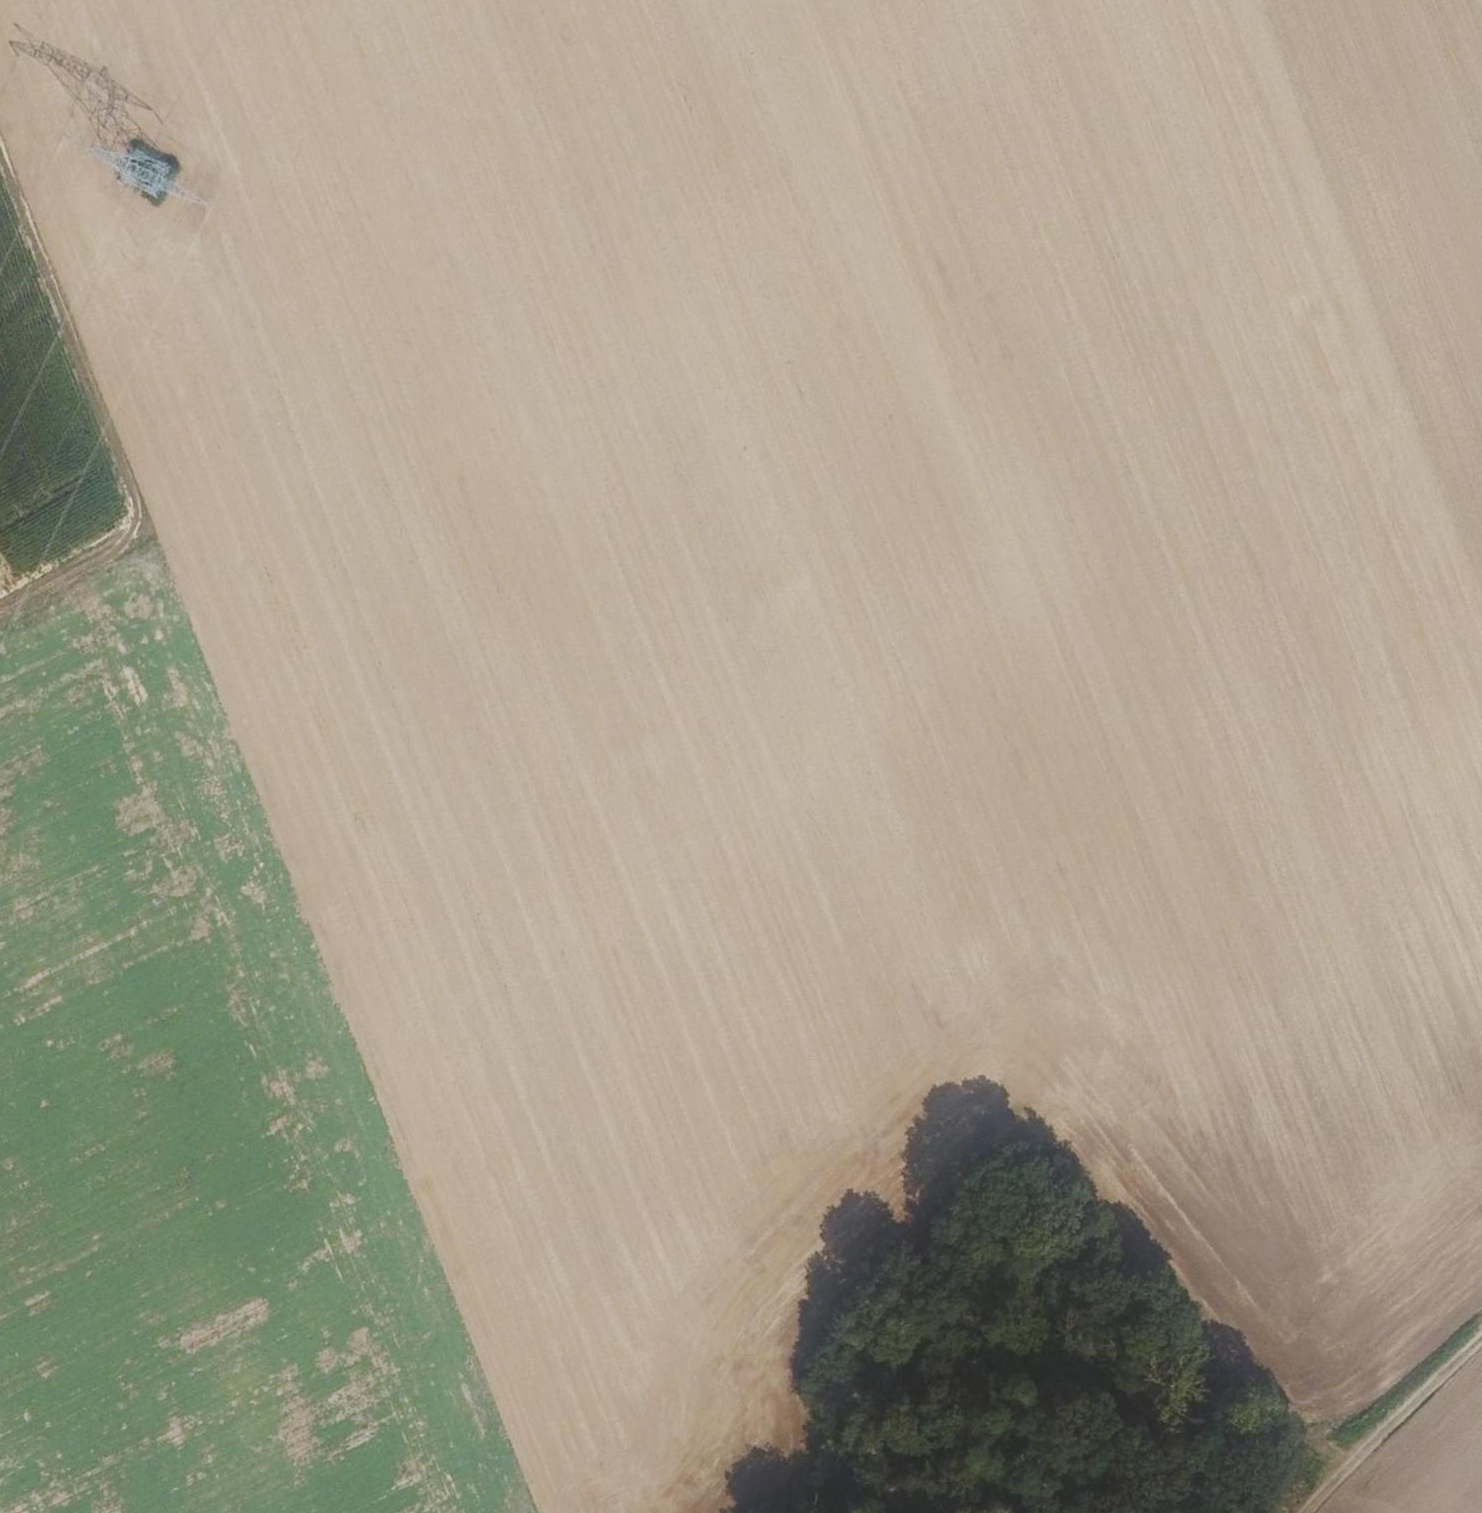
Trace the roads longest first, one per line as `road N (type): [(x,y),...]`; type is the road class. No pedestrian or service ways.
road 1 (track): [(0,144),(134,494),(123,542),(0,604)]
road 2 (track): [(1322,1512),(1352,1471),(1481,1352)]

